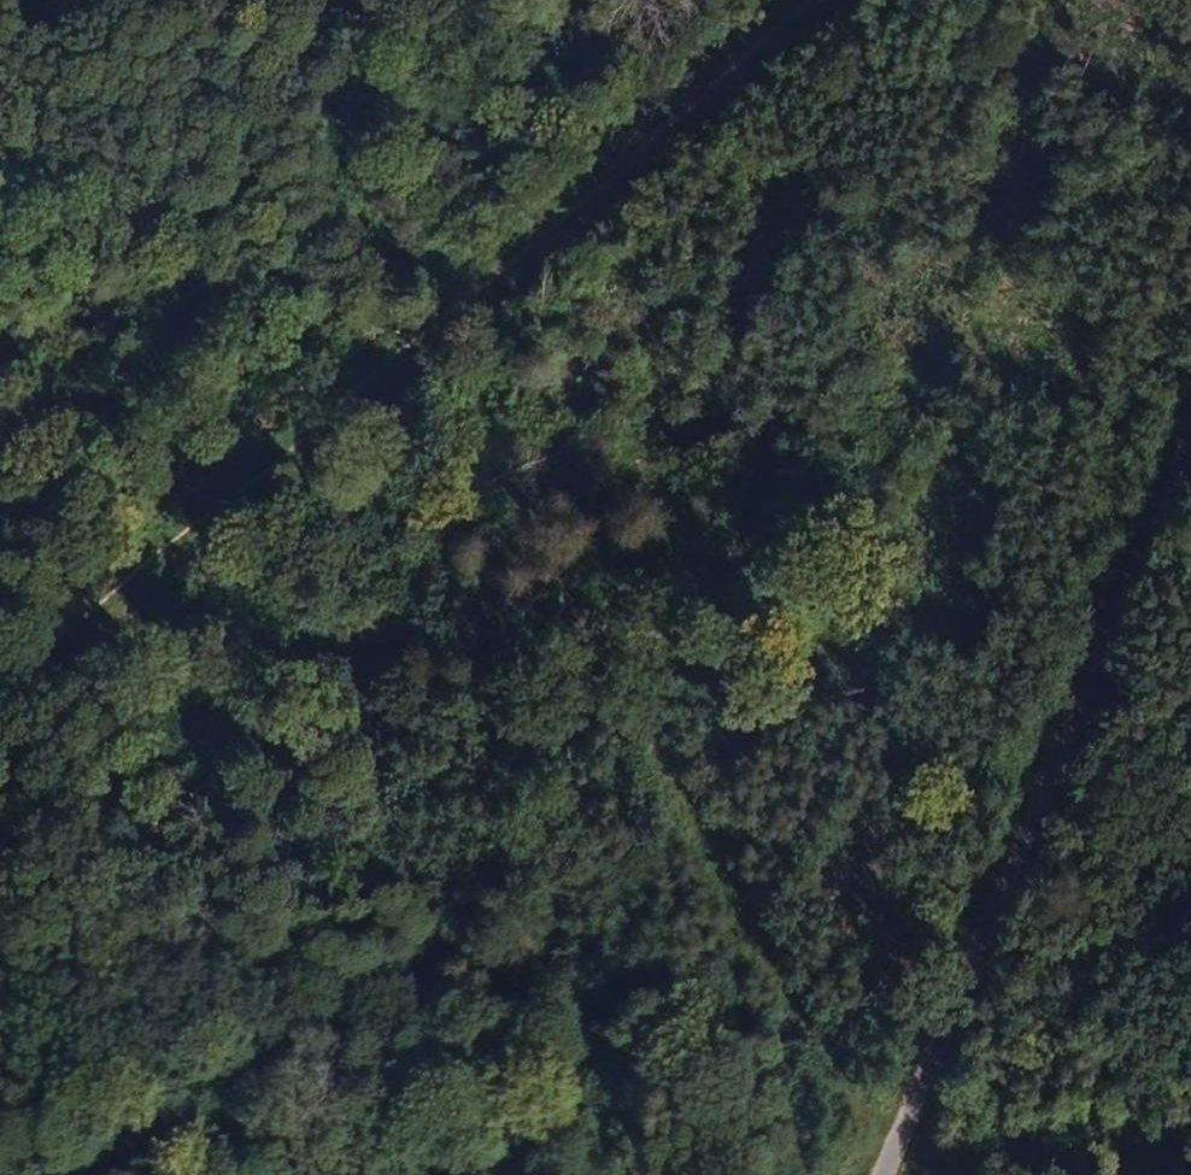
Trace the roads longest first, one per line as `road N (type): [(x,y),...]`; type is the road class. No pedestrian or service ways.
road 1 (track): [(1190,433),(884,1174)]

